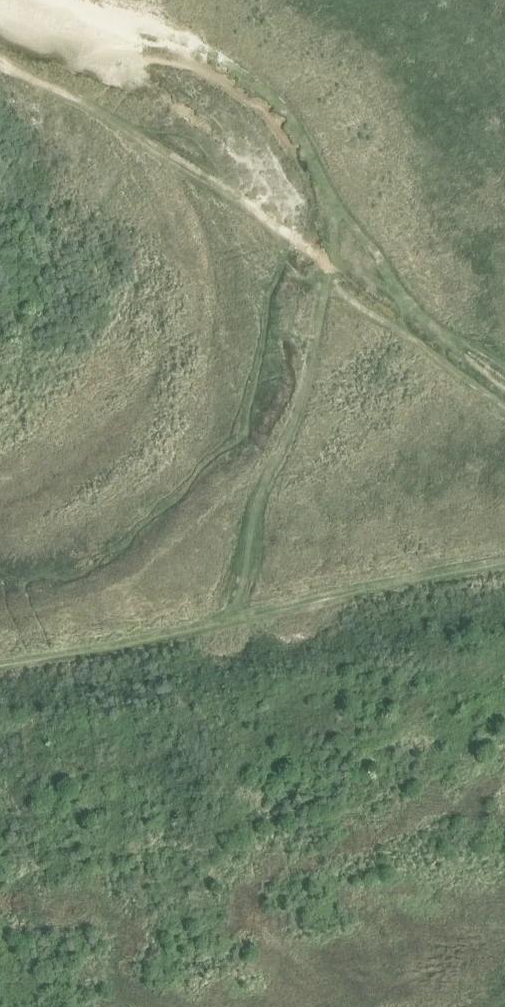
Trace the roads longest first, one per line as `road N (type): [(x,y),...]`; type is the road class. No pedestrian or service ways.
road 1 (track): [(504,397),(452,366),(275,230),(0,66)]
road 2 (track): [(0,660),(504,555)]

